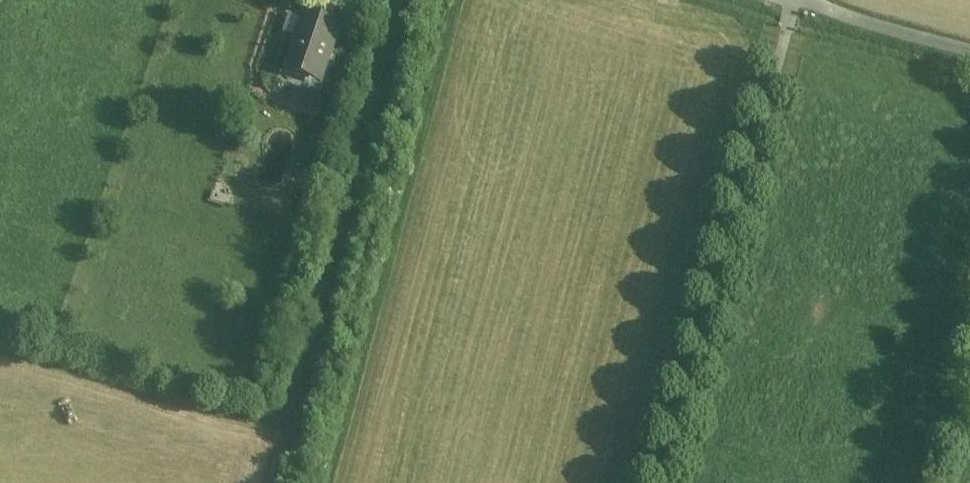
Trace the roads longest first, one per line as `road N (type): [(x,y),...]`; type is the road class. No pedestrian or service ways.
road 1 (residential): [(795,6),(969,52)]

